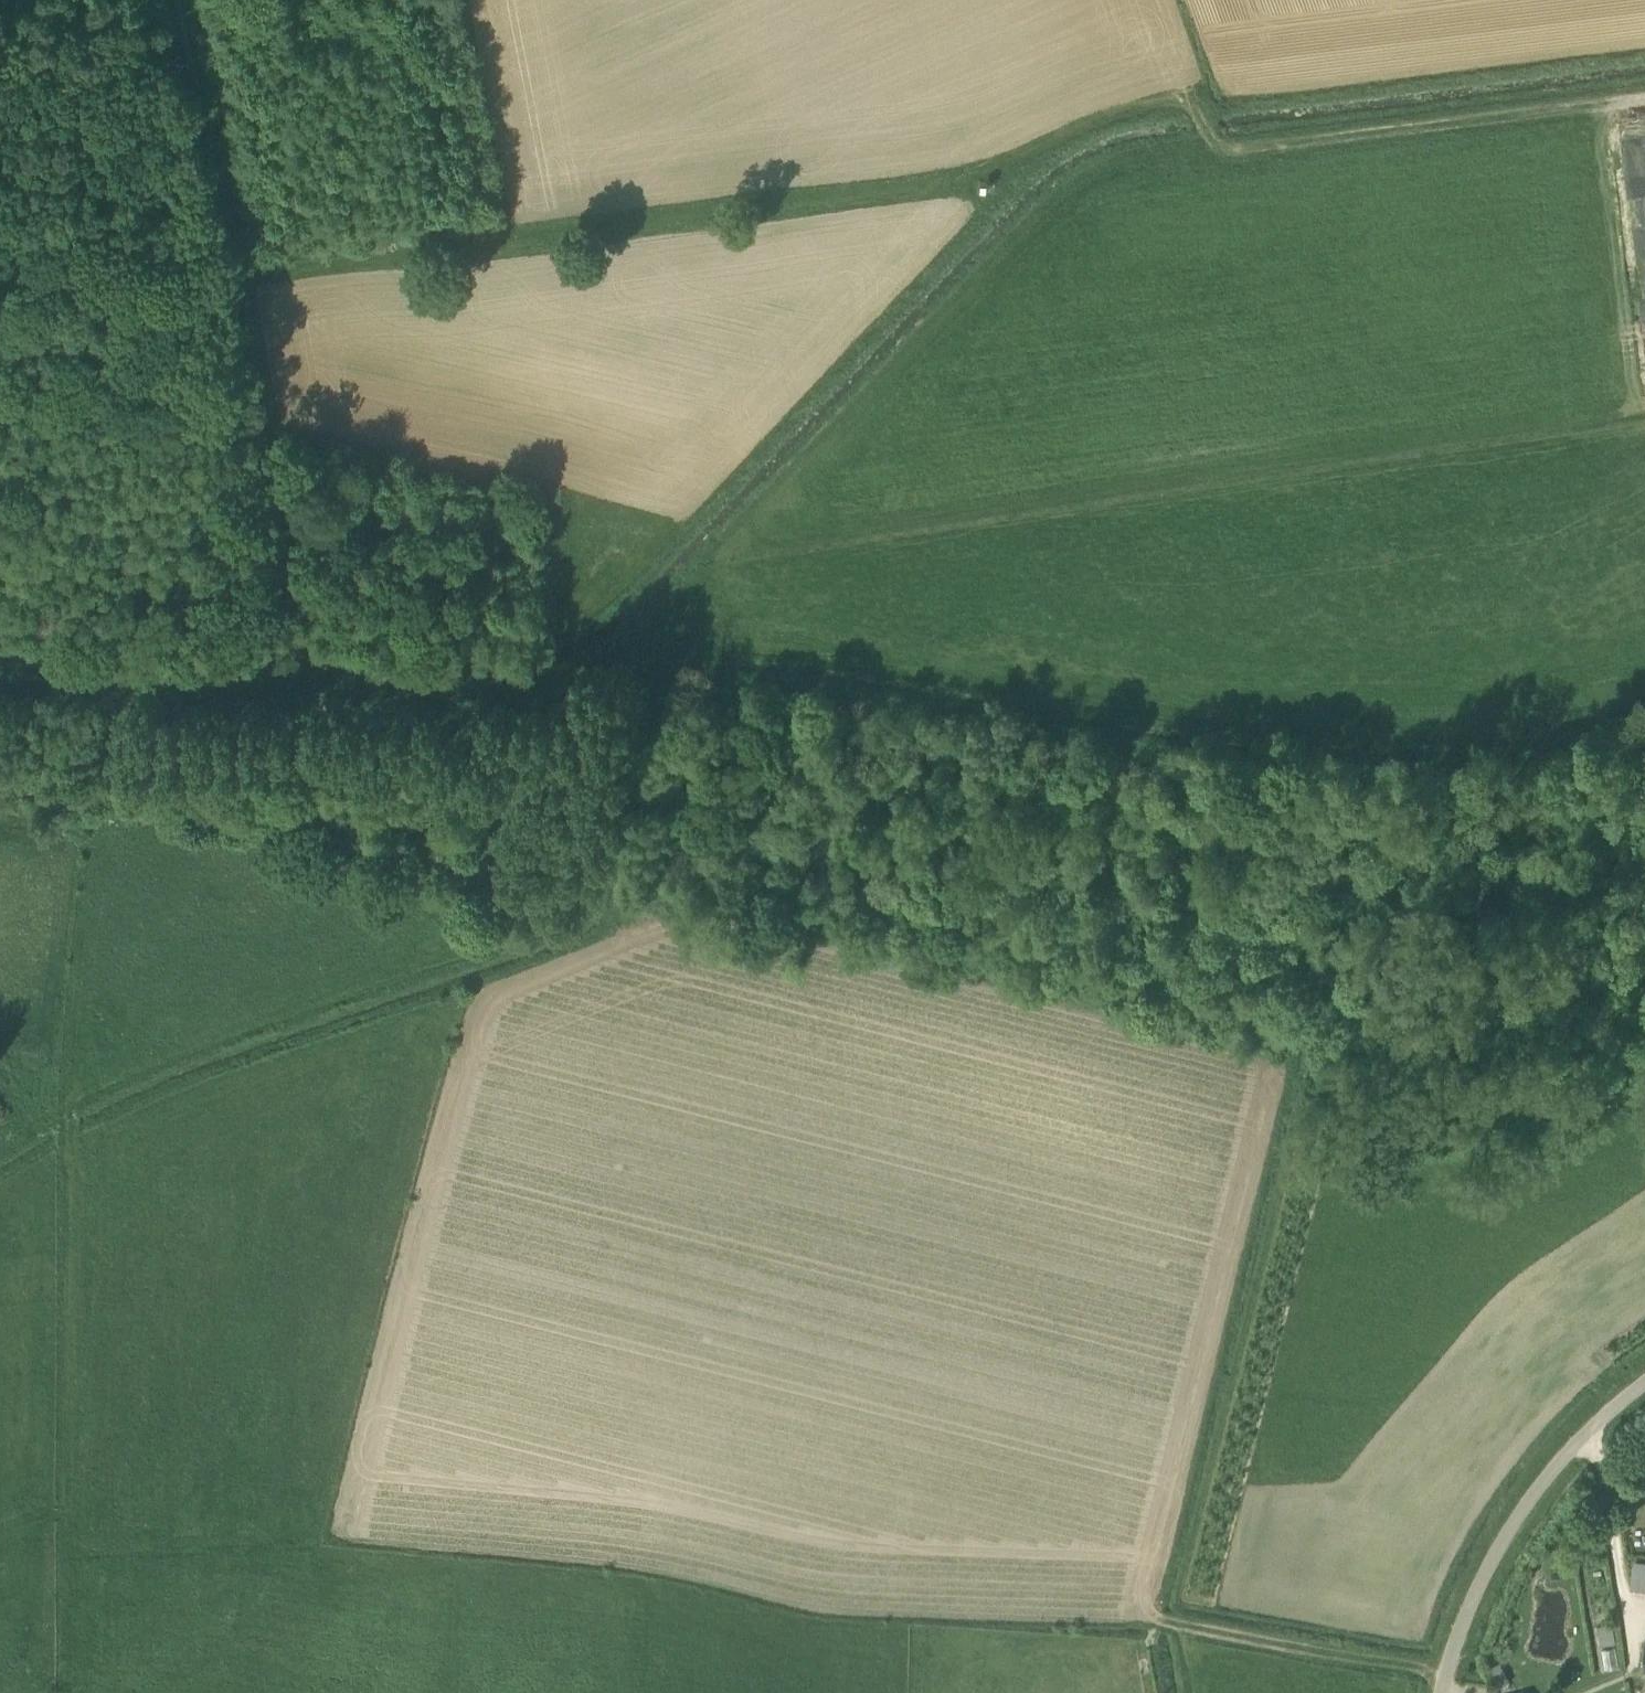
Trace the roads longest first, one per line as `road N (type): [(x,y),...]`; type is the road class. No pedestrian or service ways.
road 1 (track): [(1644,100),(1232,148),(1220,148),(1187,112),(1131,115),(1009,173),(944,186),(260,271)]
road 2 (unclassified): [(1442,1692),(1478,1588),(1519,1519),(1568,1452),(1644,1381)]

